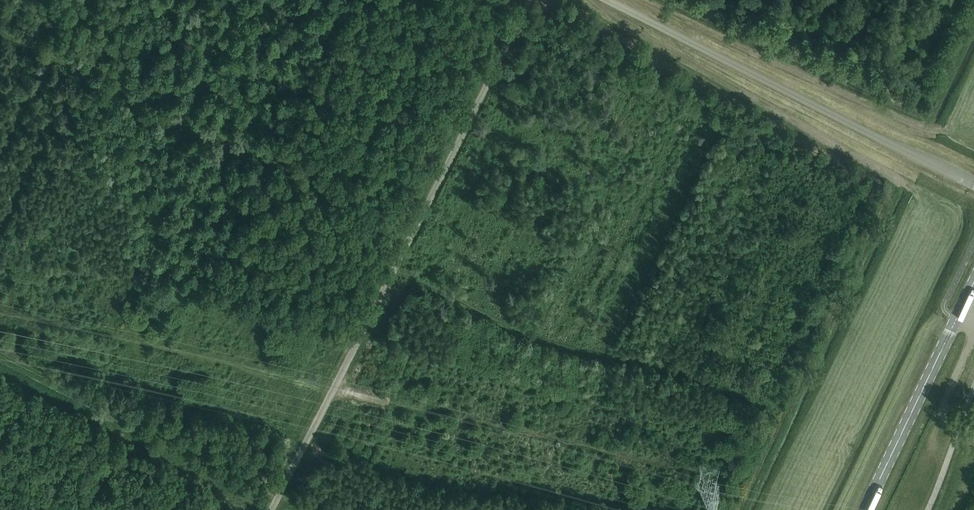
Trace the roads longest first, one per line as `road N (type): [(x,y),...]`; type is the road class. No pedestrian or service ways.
road 1 (unclassified): [(271,509),(529,0)]
road 2 (track): [(0,34),(413,231)]
road 3 (unclassified): [(973,184),(607,0)]
road 4 (track): [(915,187),(626,28),(595,10),(596,0)]
road 5 (track): [(897,178),(738,509)]
road 6 (track): [(642,0),(912,124),(951,134)]
road 7 (track): [(0,371),(272,509)]
road 8 (primary): [(865,509),(957,318)]
road 9 (unclassified): [(957,318),(973,340),(941,413),(960,422)]

